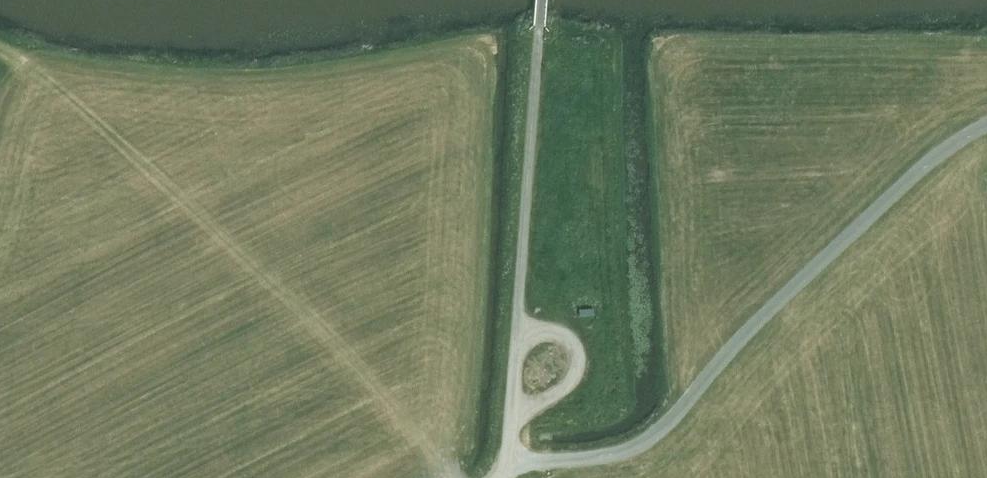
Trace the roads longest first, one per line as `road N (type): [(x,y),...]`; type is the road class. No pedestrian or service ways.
road 1 (unclassified): [(501,477),(509,462),(542,0)]

